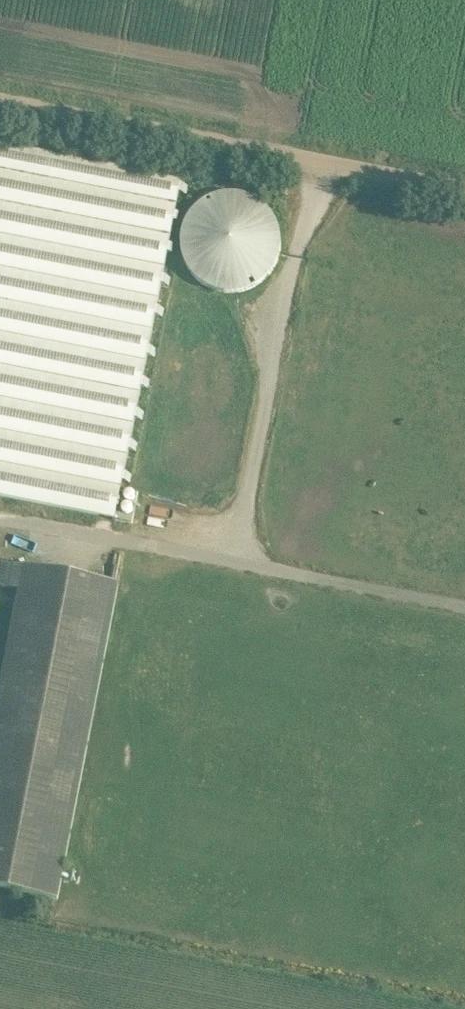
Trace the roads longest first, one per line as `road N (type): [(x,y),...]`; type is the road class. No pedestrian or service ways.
road 1 (track): [(464,191),(0,100)]
road 2 (track): [(0,515),(464,603)]

